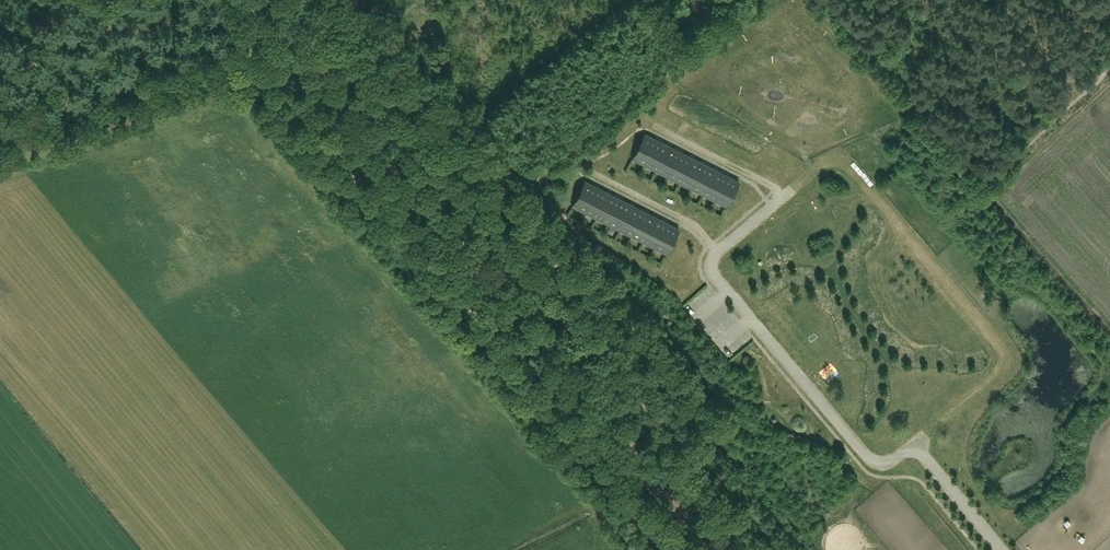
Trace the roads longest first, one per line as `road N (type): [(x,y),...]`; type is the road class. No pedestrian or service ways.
road 1 (track): [(343,24),(593,314),(632,454),(710,549)]
road 2 (track): [(915,445),(995,371),(999,346),(847,167),(826,164),(794,187)]
road 3 (track): [(343,24),(0,127)]
road 4 (track): [(589,174),(693,225),(718,251)]
road 5 (track): [(652,127),(783,197)]

